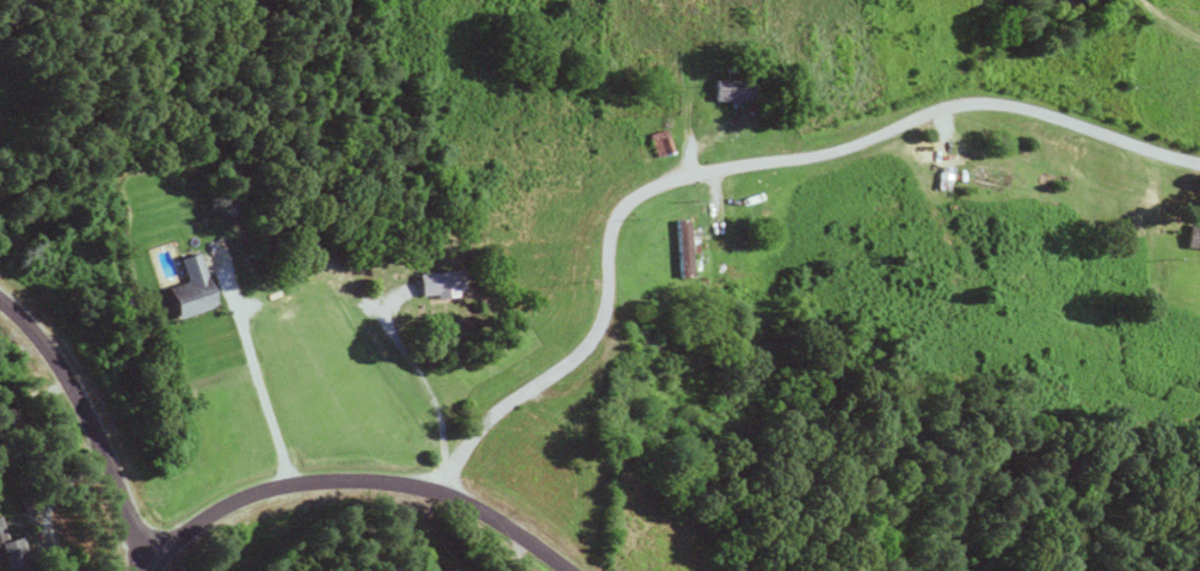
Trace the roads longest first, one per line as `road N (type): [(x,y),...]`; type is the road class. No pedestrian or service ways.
road 1 (residential): [(447,483),(512,404),(585,354),(607,326),(622,219),(639,199),(682,179),(806,160),(936,112),(1003,100),(1199,162)]
road 2 (residential): [(143,523),(447,483),(571,570)]
road 3 (residential): [(143,523),(30,326),(0,305)]

